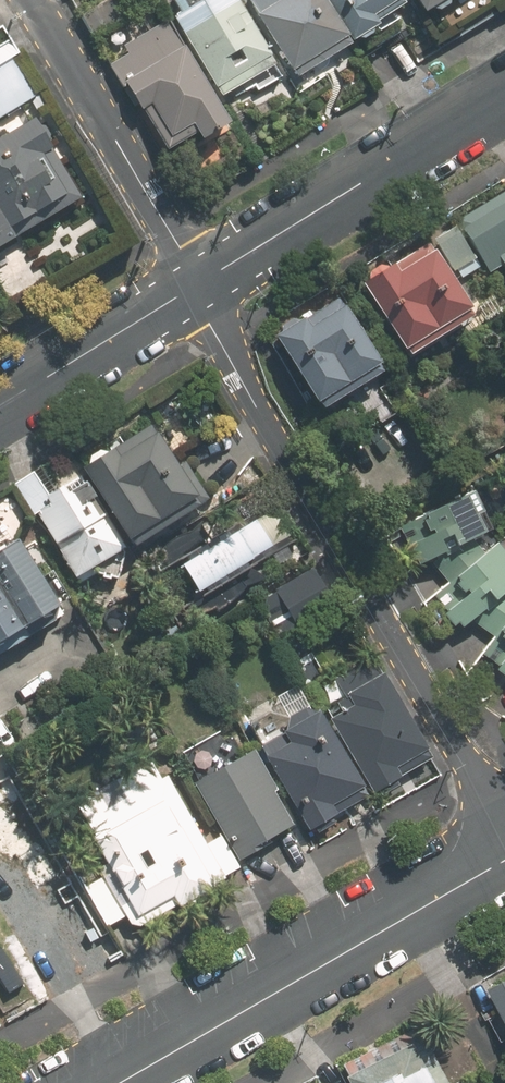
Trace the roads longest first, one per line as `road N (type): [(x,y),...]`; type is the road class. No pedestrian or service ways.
road 1 (residential): [(195,287),(504,827)]
road 2 (residential): [(504,860),(118,1082)]
road 3 (residential): [(195,287),(504,94)]
road 4 (residential): [(30,0),(179,247),(195,287)]
road 5 (residential): [(0,412),(195,287)]

